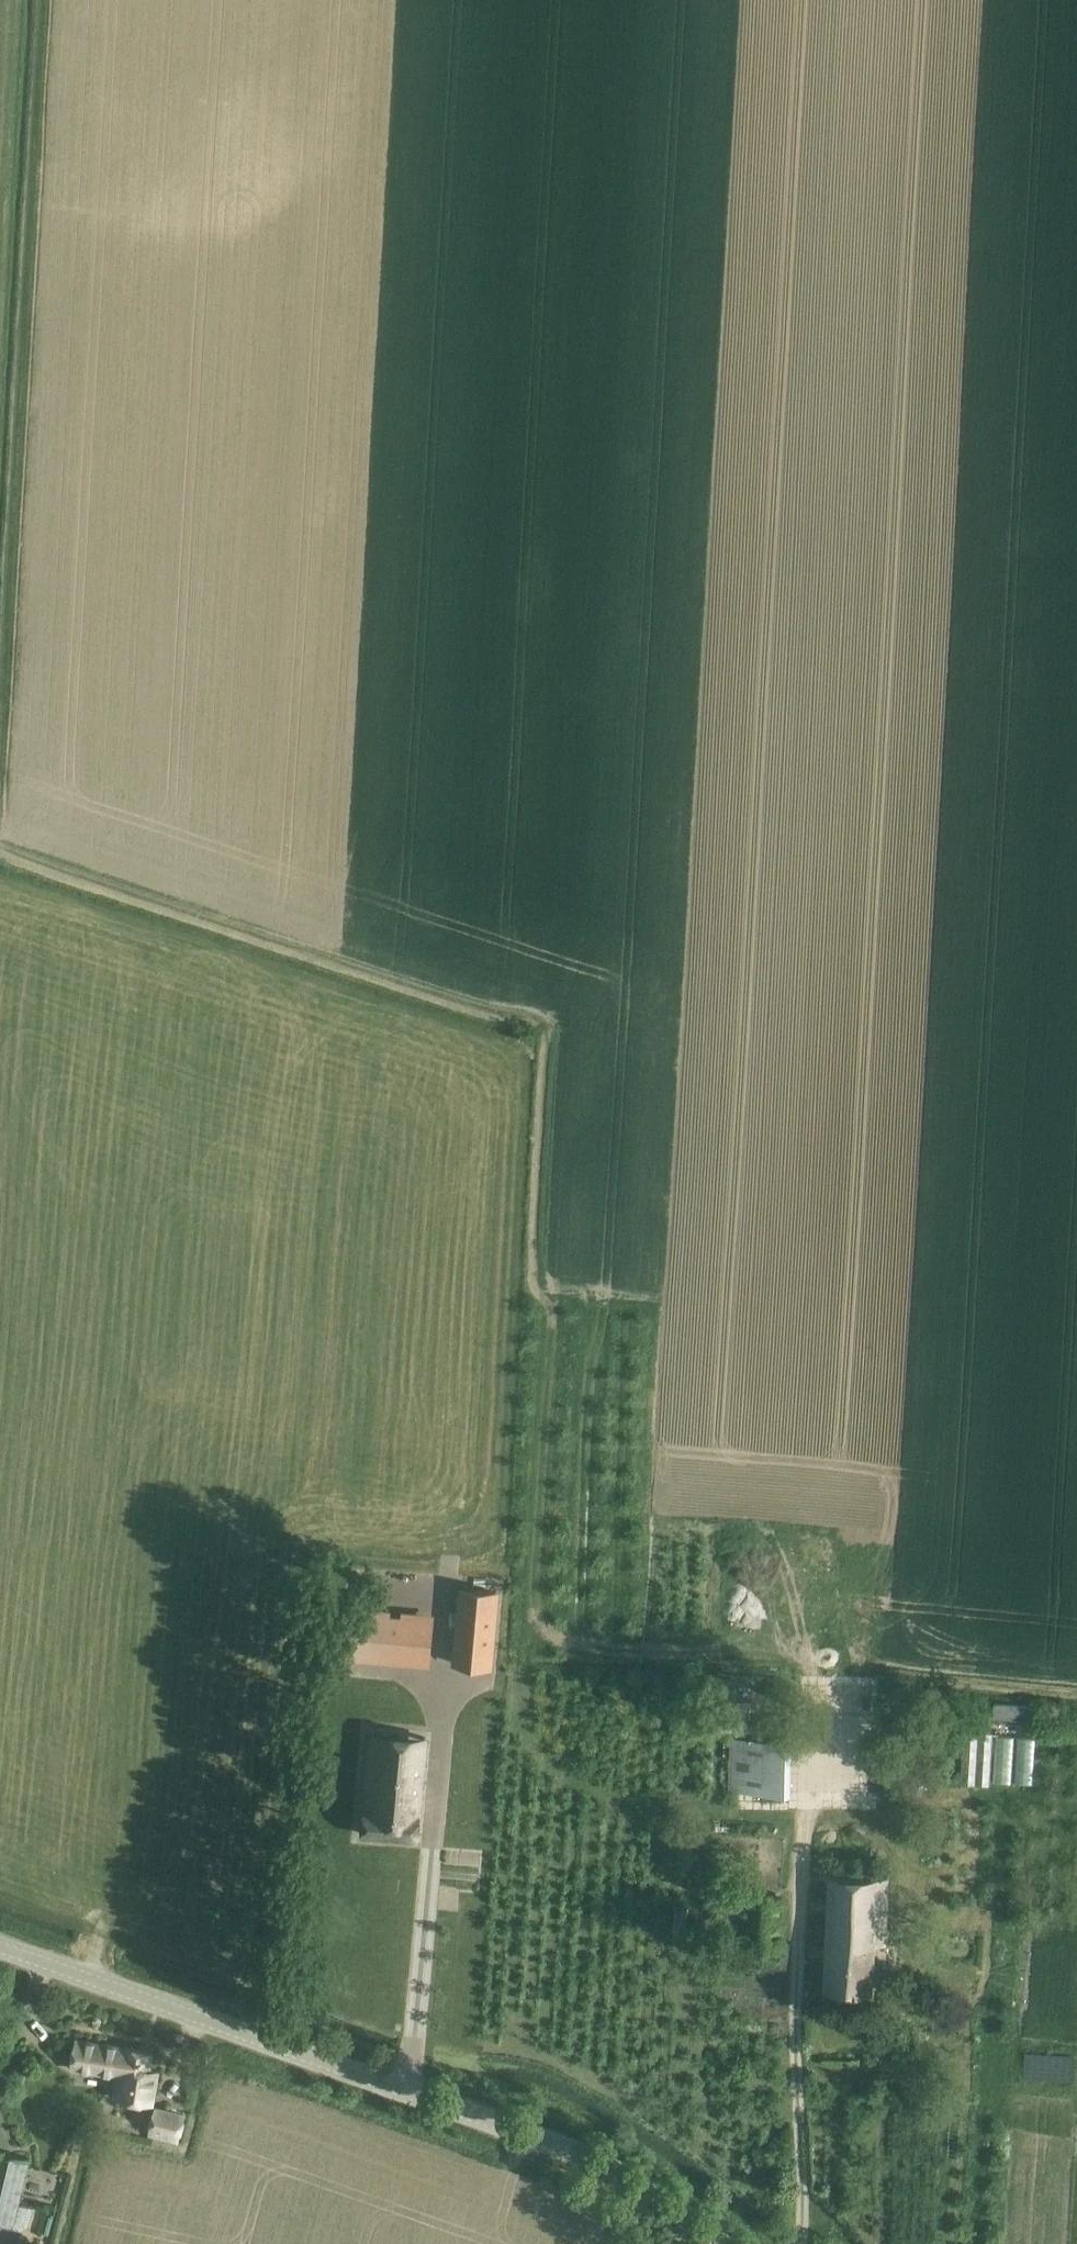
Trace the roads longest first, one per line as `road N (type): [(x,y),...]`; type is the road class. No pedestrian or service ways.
road 1 (tertiary): [(728,2243),(661,2191),(533,2136),(0,1945)]

